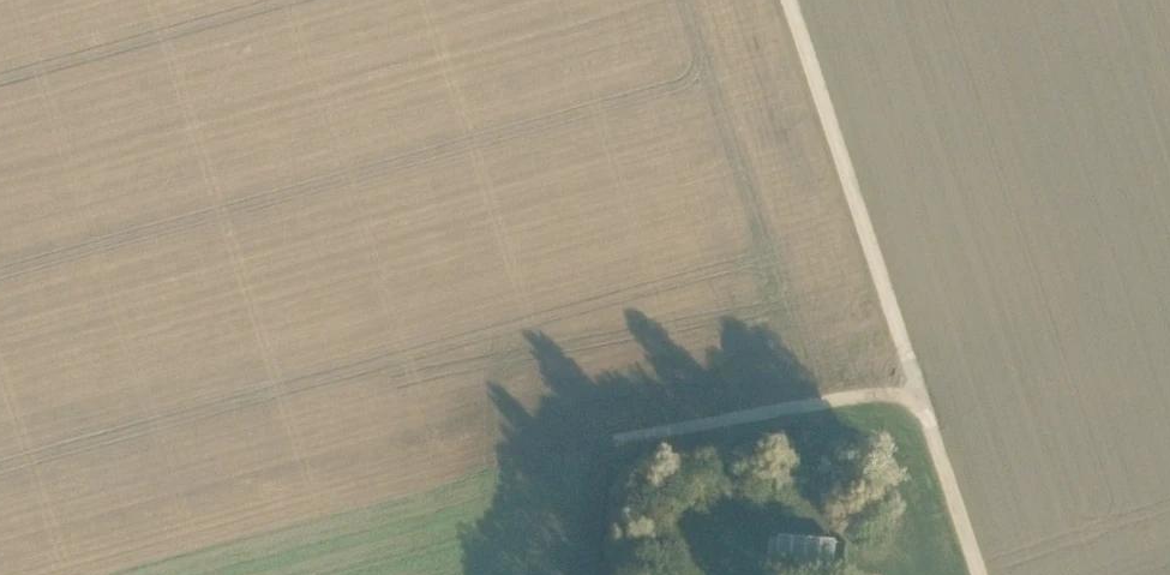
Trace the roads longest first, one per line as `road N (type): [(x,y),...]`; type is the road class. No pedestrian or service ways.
road 1 (track): [(980,574),(790,0)]
road 2 (track): [(624,440),(870,395),(907,397),(925,413)]

